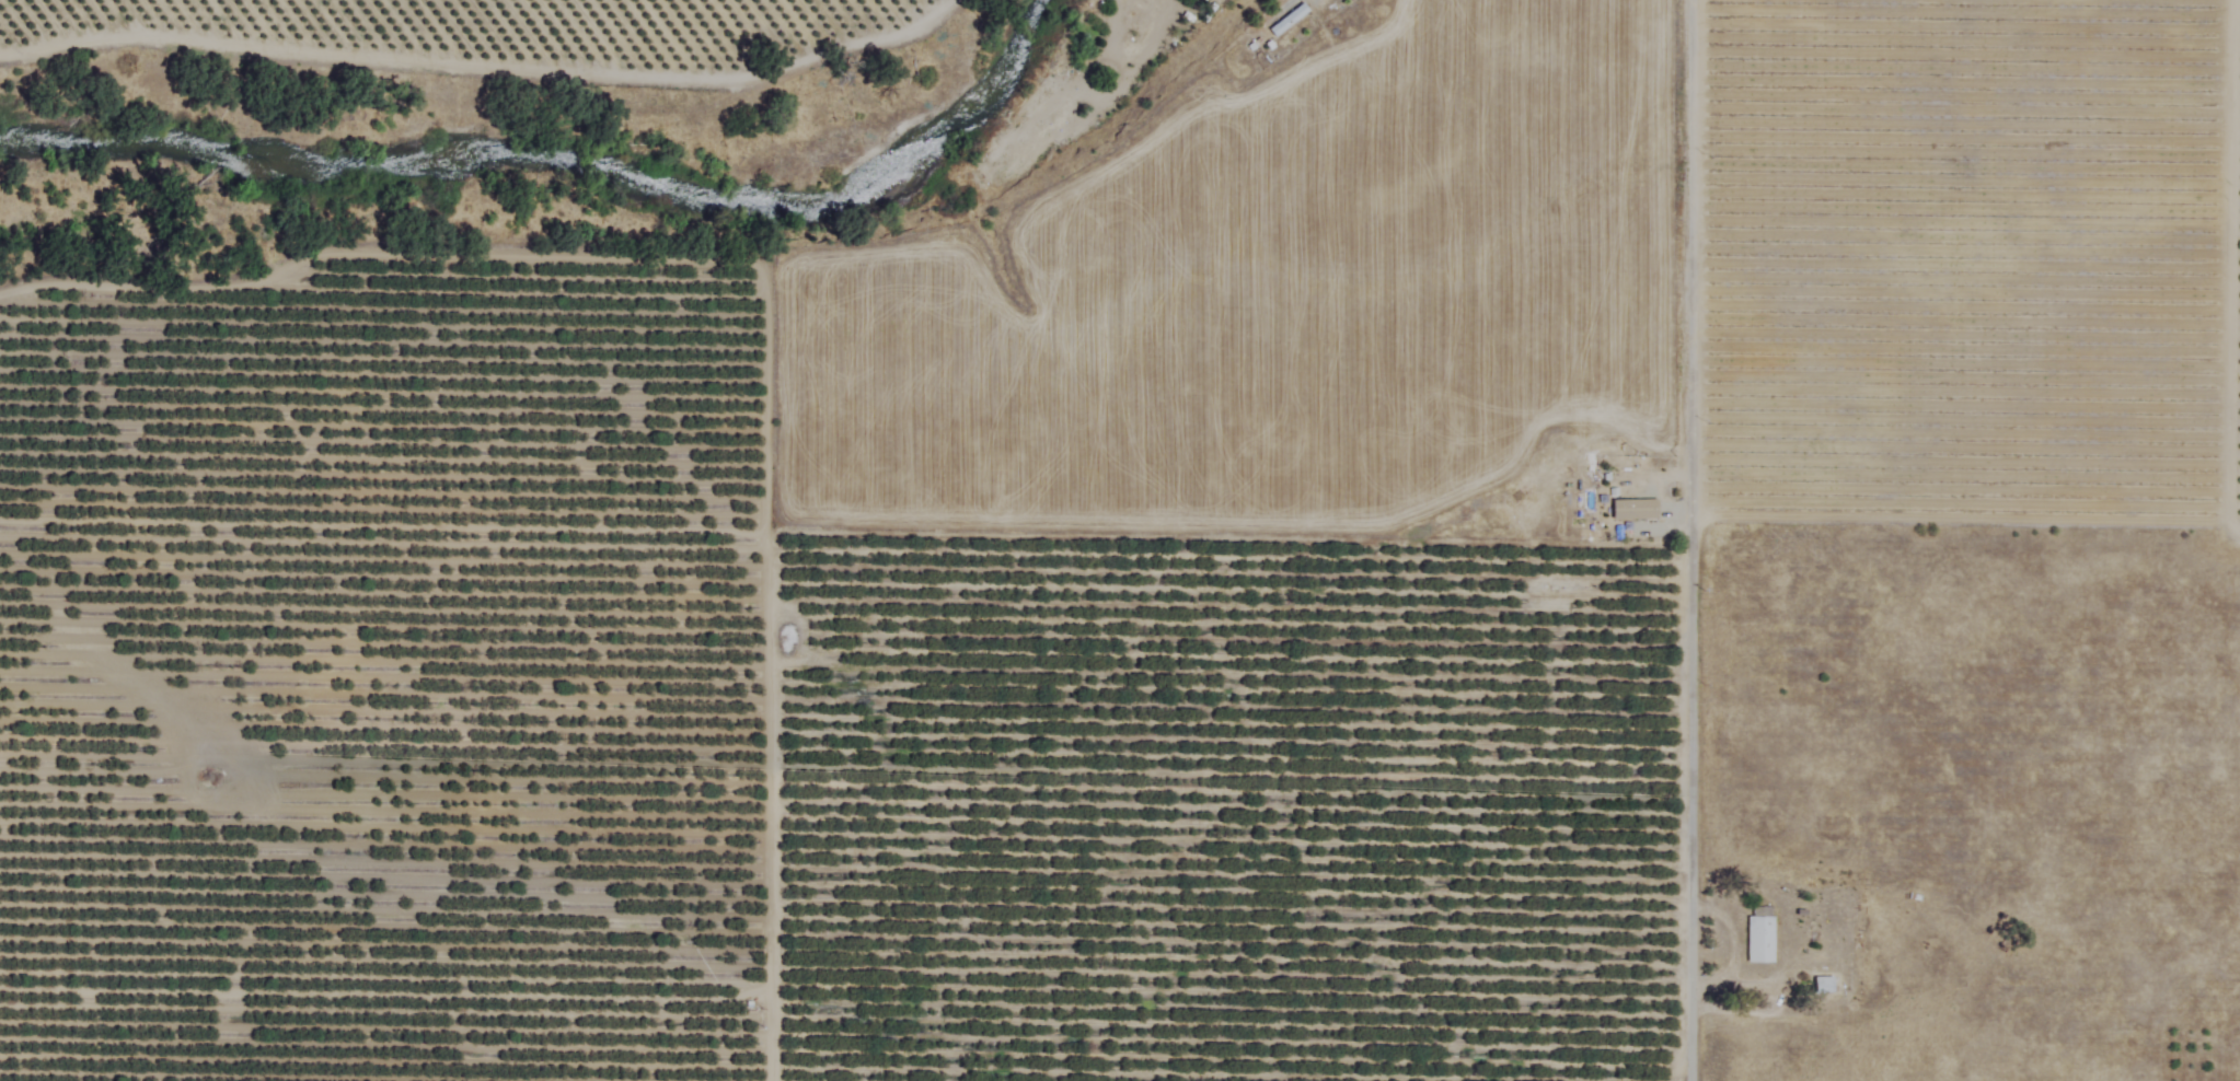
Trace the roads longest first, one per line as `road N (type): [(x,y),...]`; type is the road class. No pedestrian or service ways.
road 1 (residential): [(1680,1080),(1686,0)]

